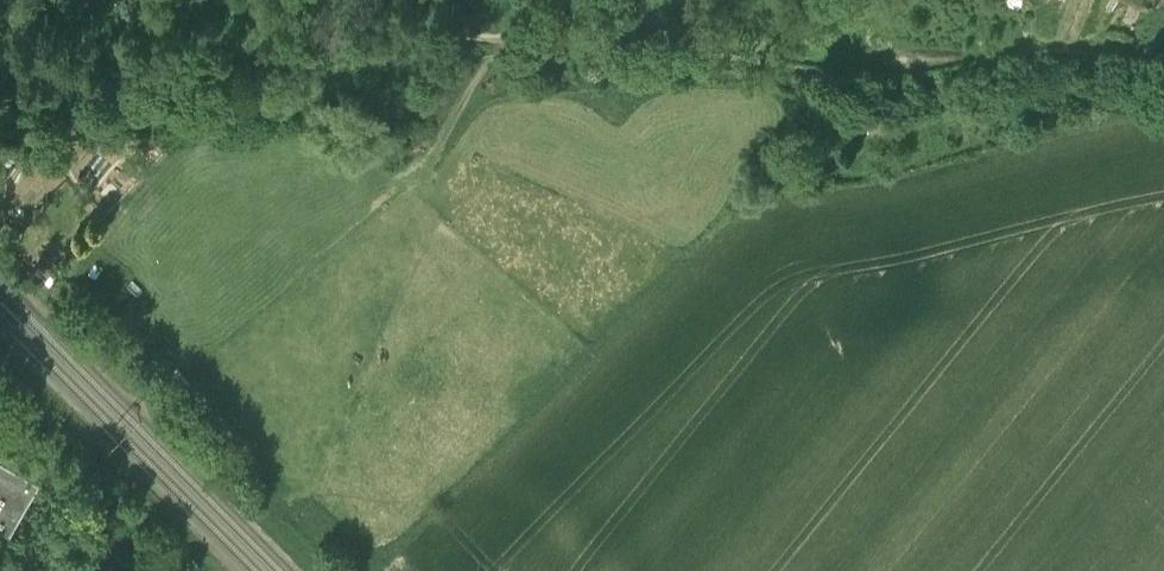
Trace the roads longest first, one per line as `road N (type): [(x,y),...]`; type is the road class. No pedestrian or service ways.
road 1 (track): [(0,94),(190,58),(534,35)]

